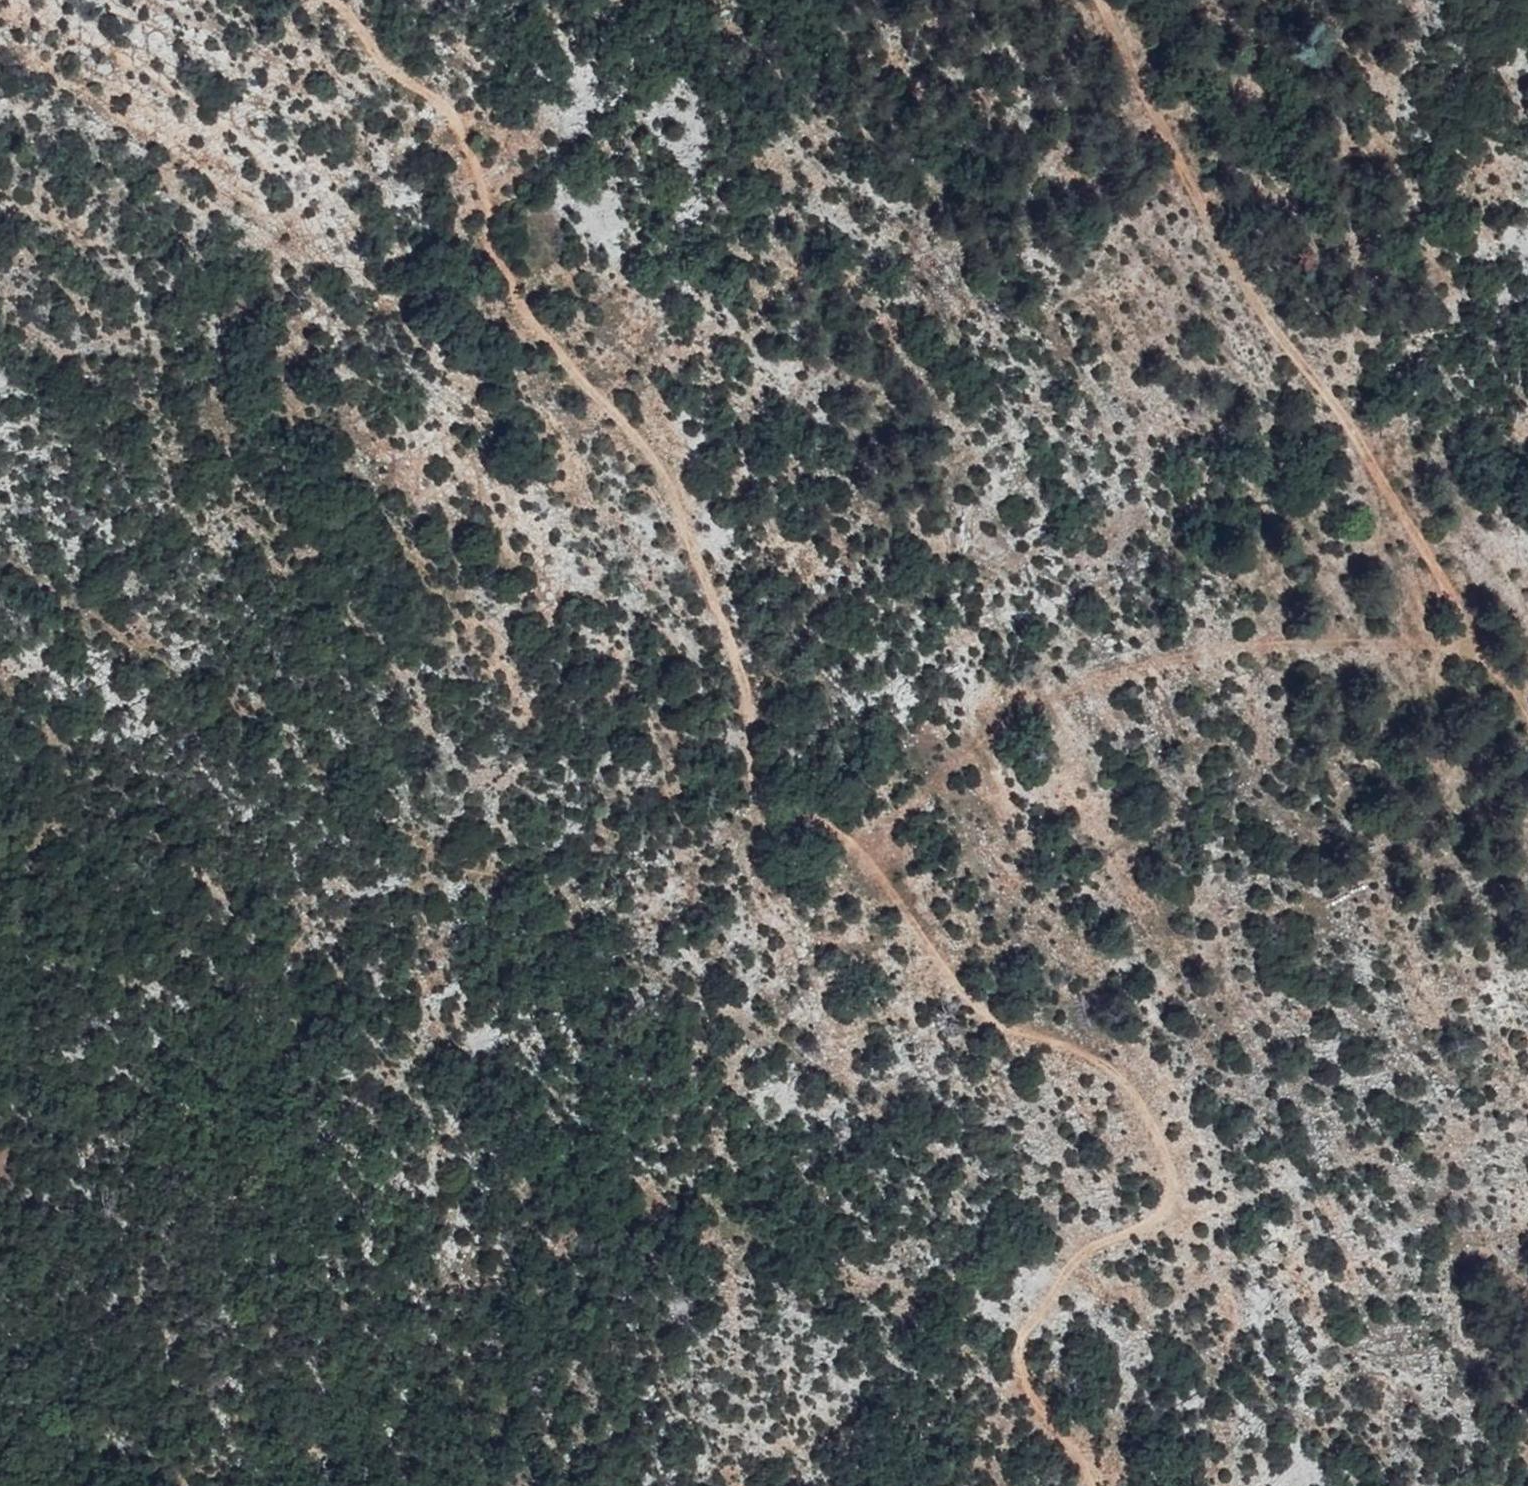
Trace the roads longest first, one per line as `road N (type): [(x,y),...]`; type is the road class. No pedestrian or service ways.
road 1 (track): [(333,0),(384,62),(446,106),(520,298),(656,461),(755,713),(764,798),(825,821),(863,856),(990,1017),(1103,1065),(1158,1132),(1171,1166),(1170,1199),(1130,1234),(1077,1253),(1015,1369)]
road 2 (track): [(1527,687),(1414,540),(1191,192),(1112,0)]

